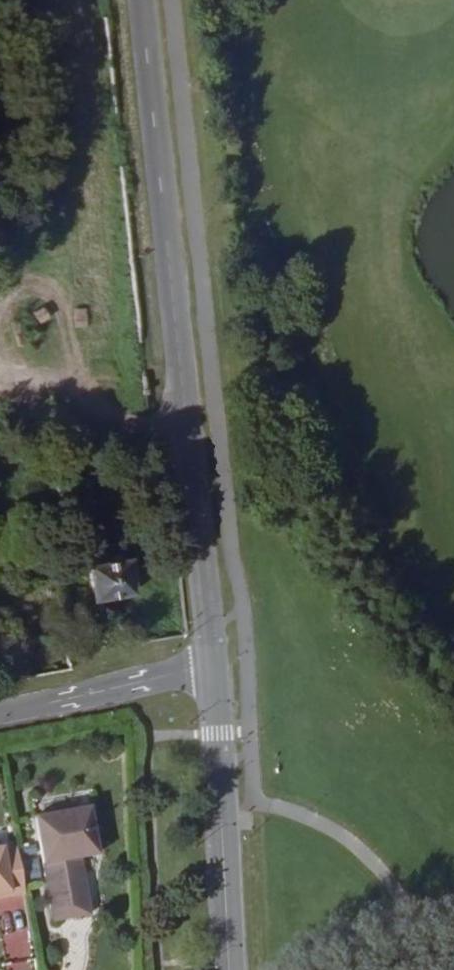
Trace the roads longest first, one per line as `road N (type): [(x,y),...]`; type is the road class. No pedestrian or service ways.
road 1 (secondary): [(141,0),(211,663)]
road 2 (secondary): [(229,969),(211,663)]
road 3 (tertiary): [(0,714),(211,663)]

